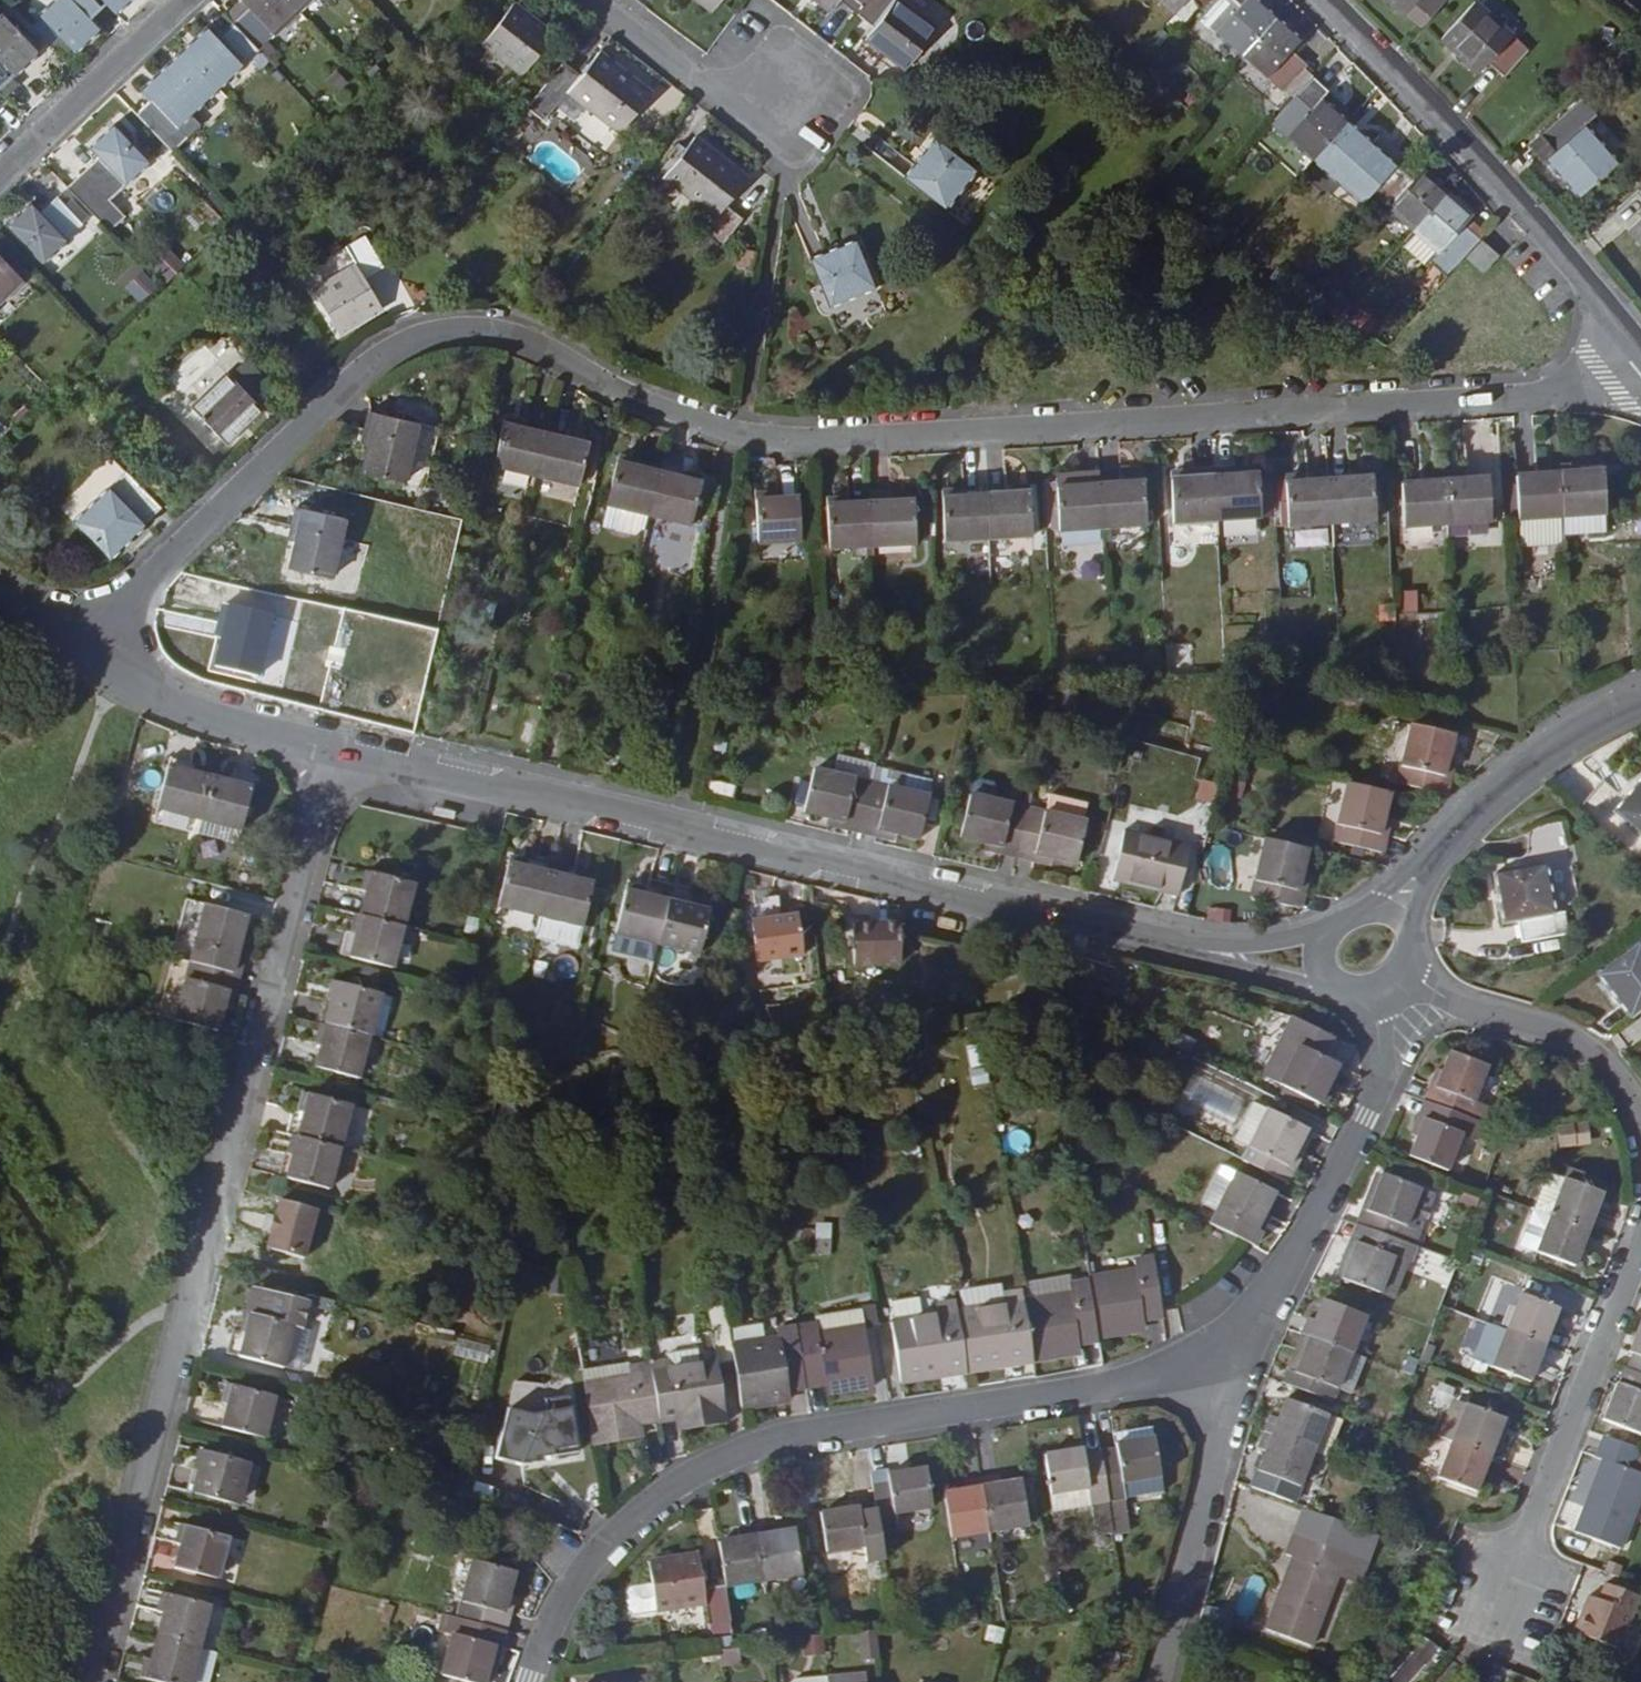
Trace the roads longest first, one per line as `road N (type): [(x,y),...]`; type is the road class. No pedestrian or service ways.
road 1 (residential): [(1640,361),(1603,376),(1546,381),(802,430),(738,422),(654,395),(522,335),(472,327),(418,335),(378,359),(83,647)]
road 2 (residential): [(334,745),(1323,960)]
road 3 (residential): [(95,1681),(334,745)]
road 4 (residential): [(1224,1346),(1140,1379),(774,1440),(687,1479),(638,1514),(576,1584),(532,1681)]
road 5 (residential): [(1640,353),(1556,244),(1326,0)]
road 6 (residential): [(1488,1648),(1640,1239)]
road 7 (residential): [(1372,993),(1381,1082),(1288,1274),(1224,1346)]
road 8 (residential): [(1224,1346),(1221,1447),(1158,1681)]
road 9 (residential): [(1640,701),(1563,735),(1418,848),(1388,912)]
road 10 (residential): [(701,78),(764,6),(855,88),(799,157),(788,148)]
road 11 (residential): [(1640,1134),(1626,1095),(1596,1056),(1553,1031),(1445,997),(1405,969)]
road 12 (residential): [(83,647),(196,706),(334,745)]
road 13 (residential): [(187,0),(0,179)]
road 14 (residential): [(701,78),(602,0)]

